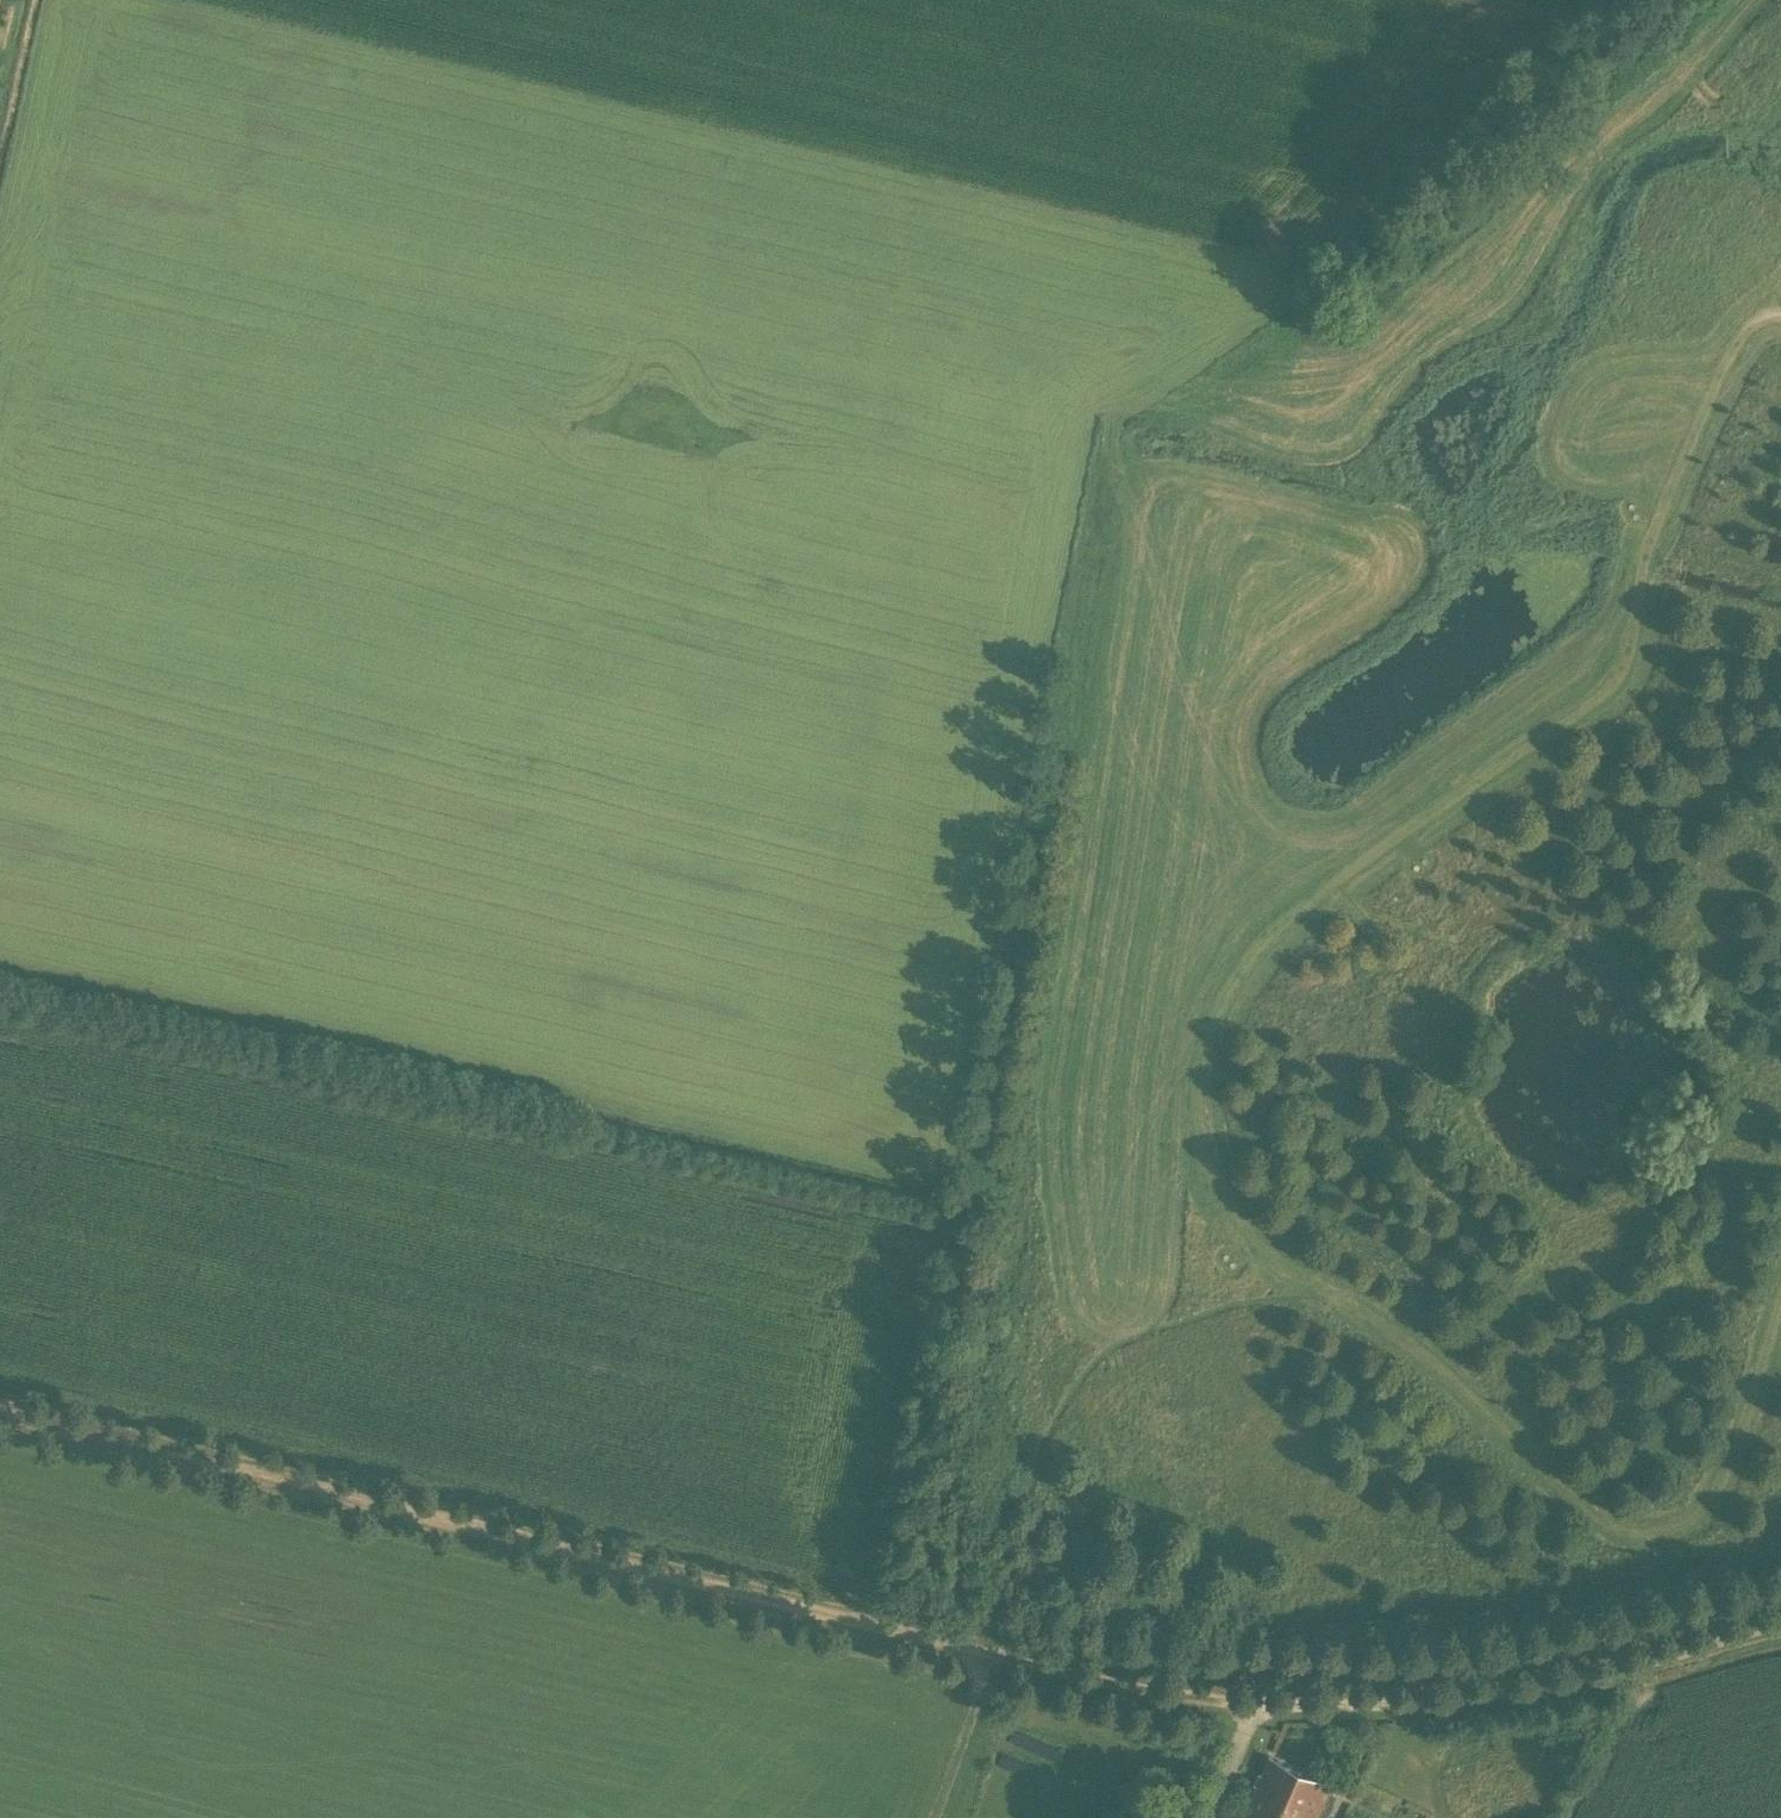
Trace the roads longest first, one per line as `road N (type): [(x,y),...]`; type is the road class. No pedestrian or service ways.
road 1 (track): [(0,1417),(1044,1667),(1236,1701)]
road 2 (unclassified): [(1780,1622),(1532,1688),(1440,1701),(1236,1701)]

